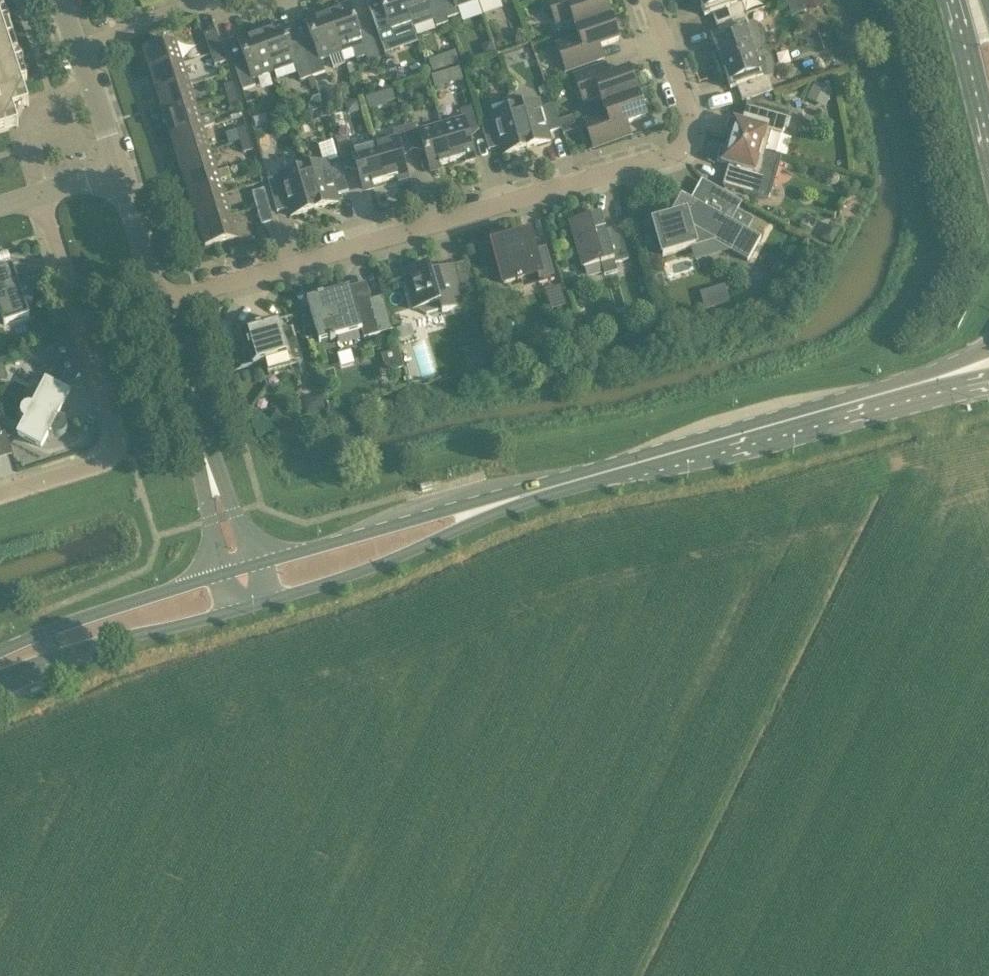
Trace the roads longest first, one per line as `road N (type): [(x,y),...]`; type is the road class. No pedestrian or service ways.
road 1 (residential): [(161,299),(672,149),(689,132),(689,105),(649,0)]
road 2 (tertiary): [(533,493),(936,379)]
road 3 (residential): [(0,494),(100,463),(113,452),(117,431),(39,194)]
road 4 (tertiary): [(251,606),(402,554),(533,493)]
road 5 (tertiary): [(533,493),(253,566)]
road 6 (tertiary): [(0,675),(251,606)]
road 7 (tertiary): [(224,574),(0,651)]
road 8 (residential): [(204,453),(161,299)]
road 9 (residential): [(161,299),(119,169)]
road 10 (residential): [(119,169),(80,39)]
road 11 (residential): [(253,566),(204,453)]
road 12 (residential): [(204,453),(224,574)]
road 13 (primary): [(961,0),(988,118)]

